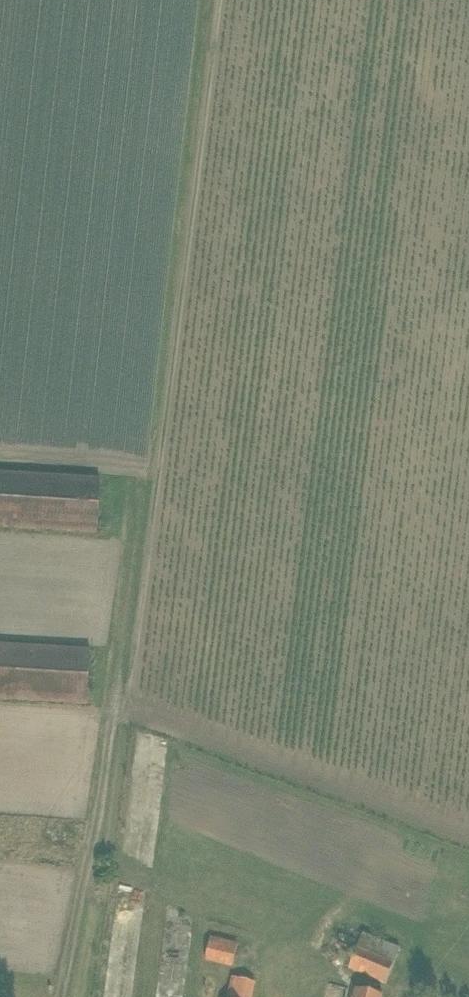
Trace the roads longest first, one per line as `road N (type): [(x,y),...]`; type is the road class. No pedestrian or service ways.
road 1 (track): [(58,996),(100,796),(131,554)]

